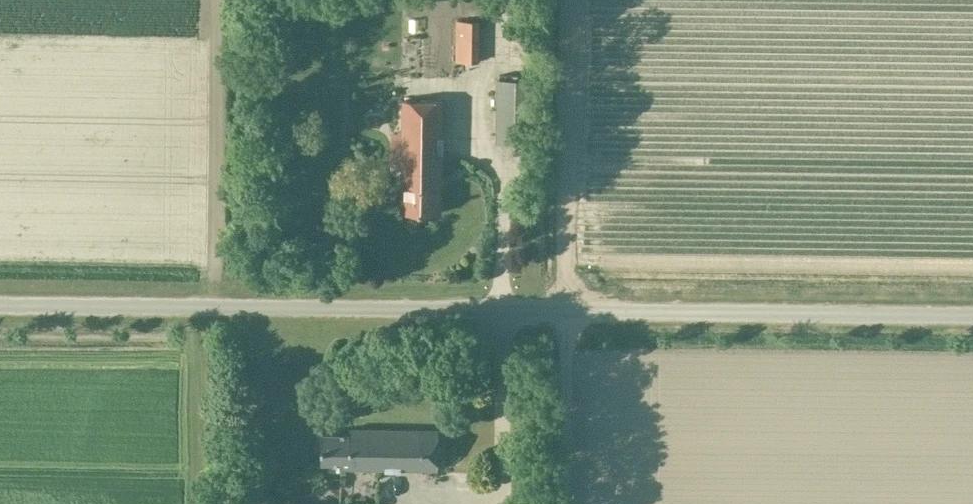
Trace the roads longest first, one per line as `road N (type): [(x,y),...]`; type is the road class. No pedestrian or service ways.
road 1 (unclassified): [(972,317),(0,307)]

